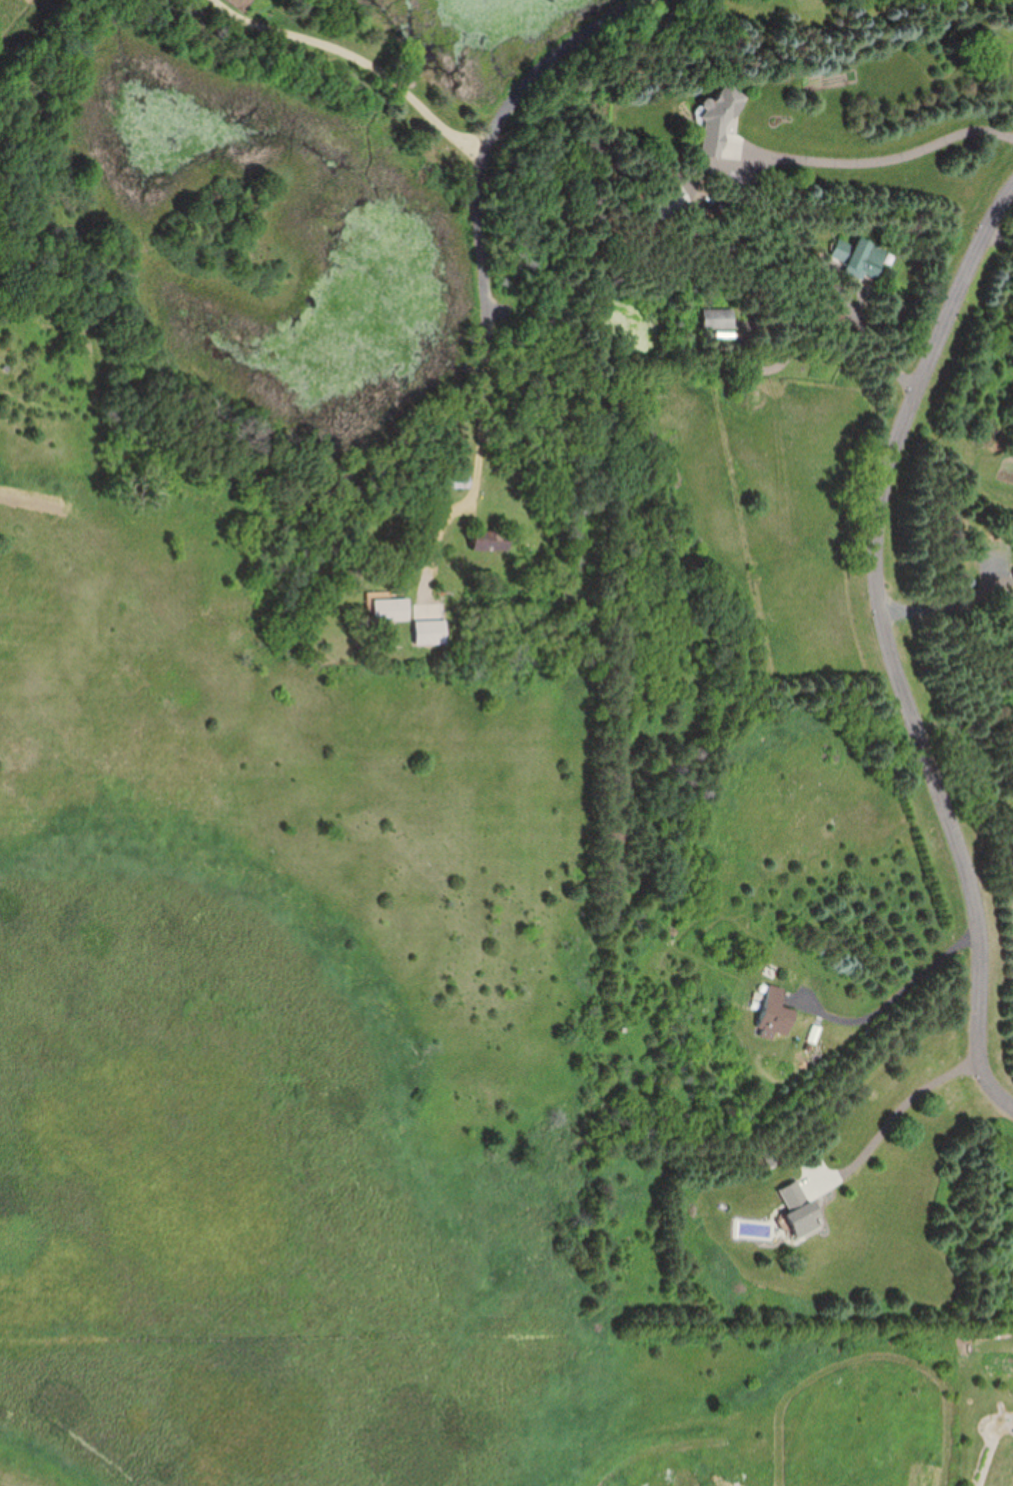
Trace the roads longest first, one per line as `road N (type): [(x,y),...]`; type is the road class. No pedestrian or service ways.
road 1 (residential): [(1012,196),(921,389),(880,510),(887,635),(970,876),(981,1067),(1012,1112)]
road 2 (residential): [(647,0),(546,66),(485,151),(485,423),(472,512)]

